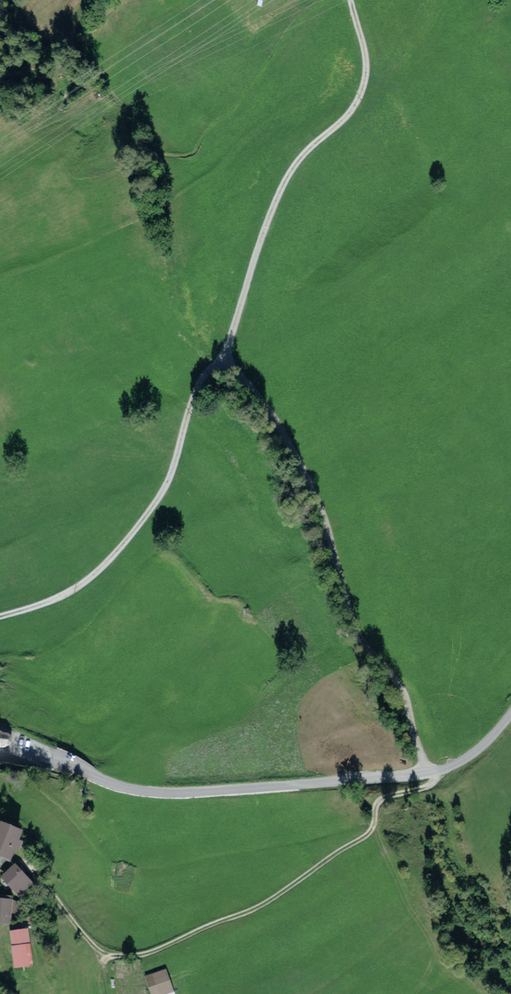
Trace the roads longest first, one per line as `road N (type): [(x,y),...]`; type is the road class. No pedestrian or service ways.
road 1 (track): [(0,617),(88,580),(155,505),(177,463),(196,393),(226,345),(288,173),(346,119),(363,90),(367,61),(350,0)]
road 2 (residential): [(510,714),(469,758),(447,769),(209,793),(130,790),(73,763),(0,752)]
road 3 (track): [(428,787),(381,799),(367,835),(253,913),(149,957),(107,954),(21,852),(0,849)]
road 4 (track): [(220,355),(305,469),(355,628),(401,686),(430,772)]

